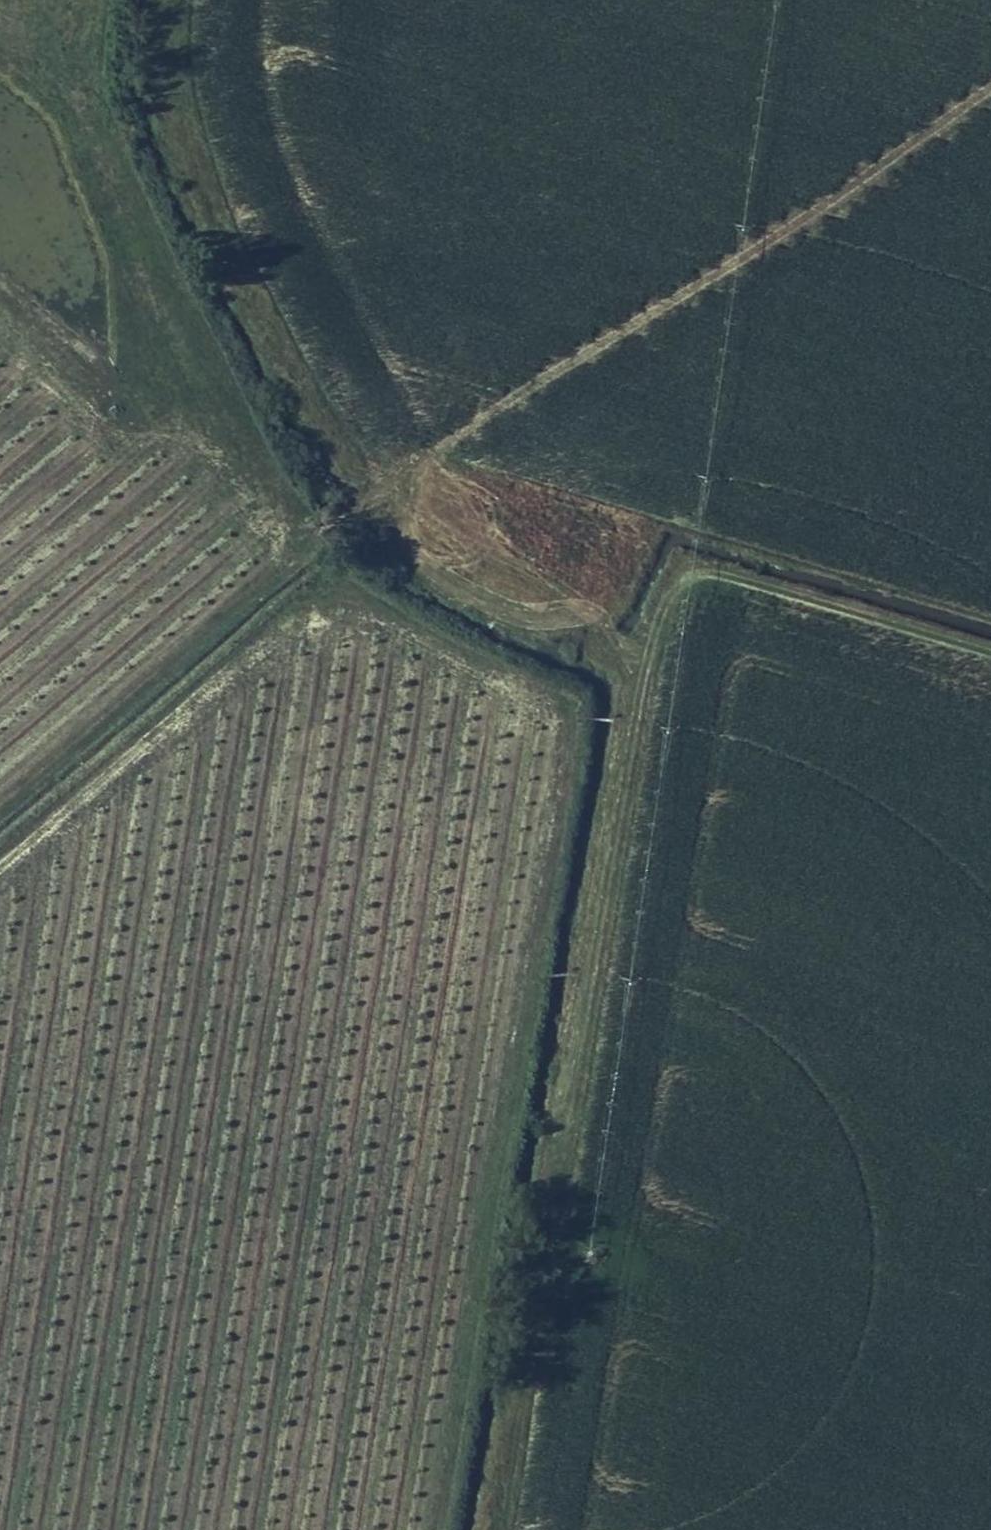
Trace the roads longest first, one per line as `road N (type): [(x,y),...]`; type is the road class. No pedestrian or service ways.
road 1 (track): [(0,818),(362,516),(840,216),(990,98)]

